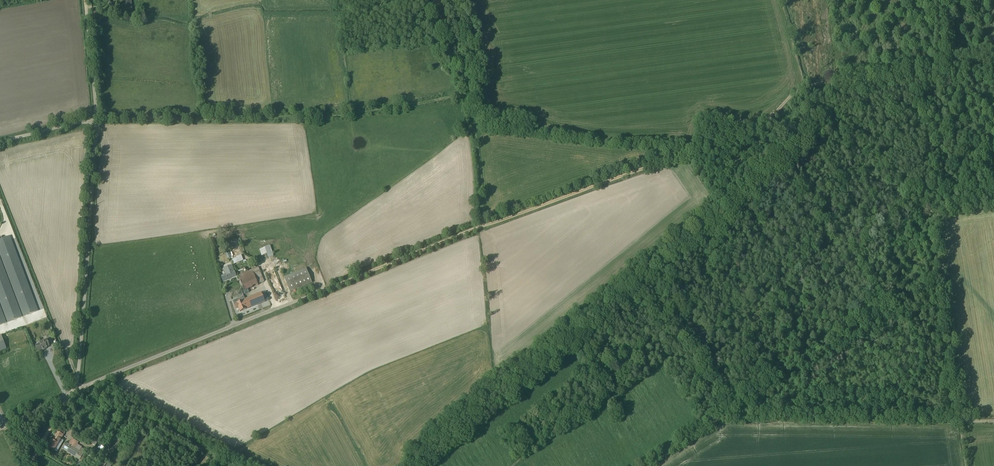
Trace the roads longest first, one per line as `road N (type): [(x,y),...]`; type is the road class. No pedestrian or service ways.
road 1 (track): [(752,129),(797,143),(401,465)]
road 2 (track): [(817,102),(816,141),(657,273),(738,402)]
road 3 (track): [(94,120),(349,115),(457,96),(471,124)]
road 4 (track): [(799,90),(932,213),(962,420)]
road 5 (unclassified): [(94,120),(76,391)]
road 6 (unclassified): [(76,391),(322,291)]
road 7 (track): [(962,420),(724,415),(708,424)]
road 8 (track): [(738,402),(940,271)]
road 9 (track): [(483,226),(695,149)]
road 10 (track): [(322,291),(483,226)]
road 11 (track): [(799,90),(945,62)]
road 12 (track): [(695,149),(766,122),(799,90)]

